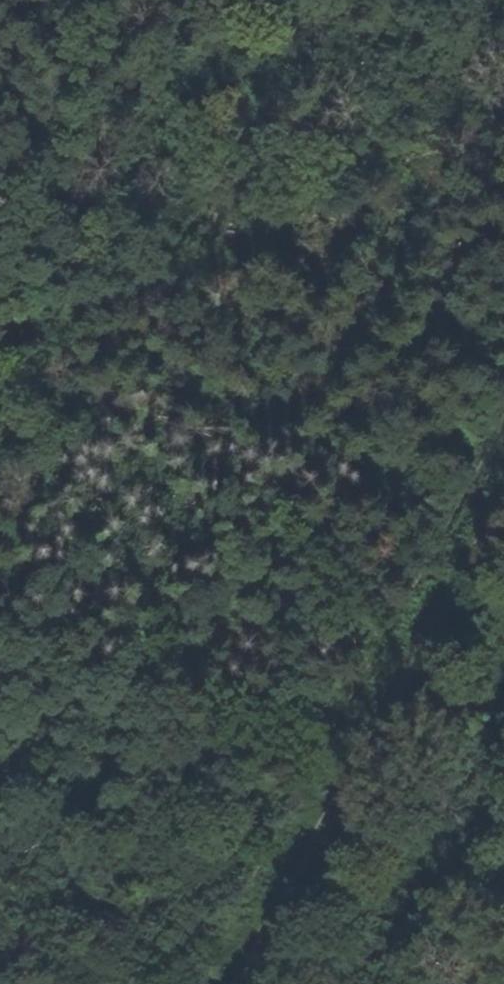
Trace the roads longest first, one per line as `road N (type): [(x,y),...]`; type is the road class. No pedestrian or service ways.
road 1 (track): [(233,983),(503,501)]

